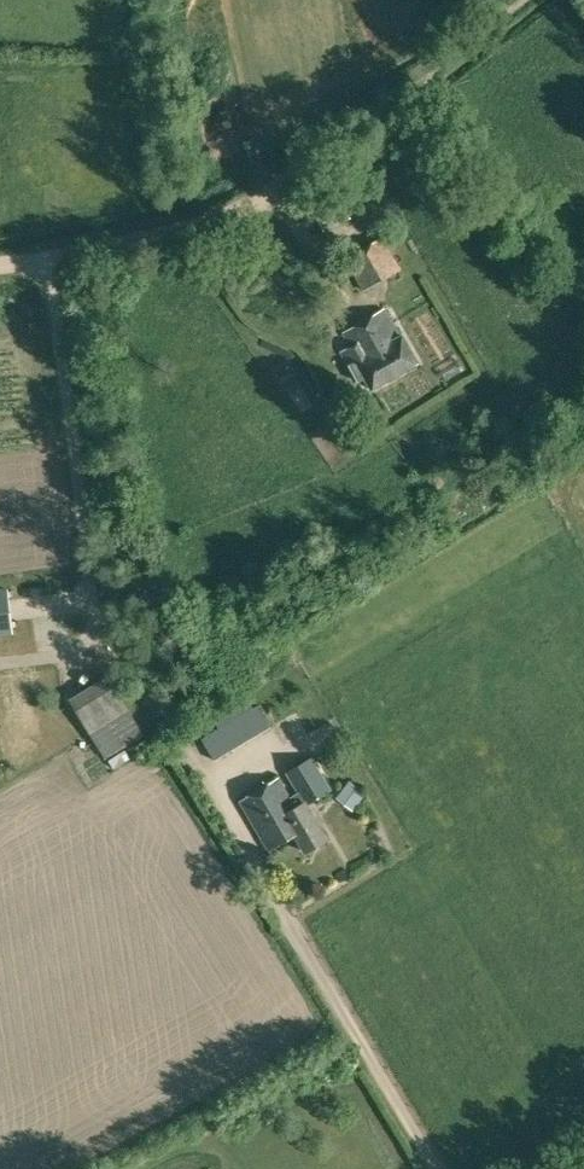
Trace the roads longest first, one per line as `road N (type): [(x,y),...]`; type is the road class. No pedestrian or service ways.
road 1 (track): [(0,266),(227,210),(515,0)]
road 2 (track): [(48,256),(97,623),(84,647),(0,662)]

